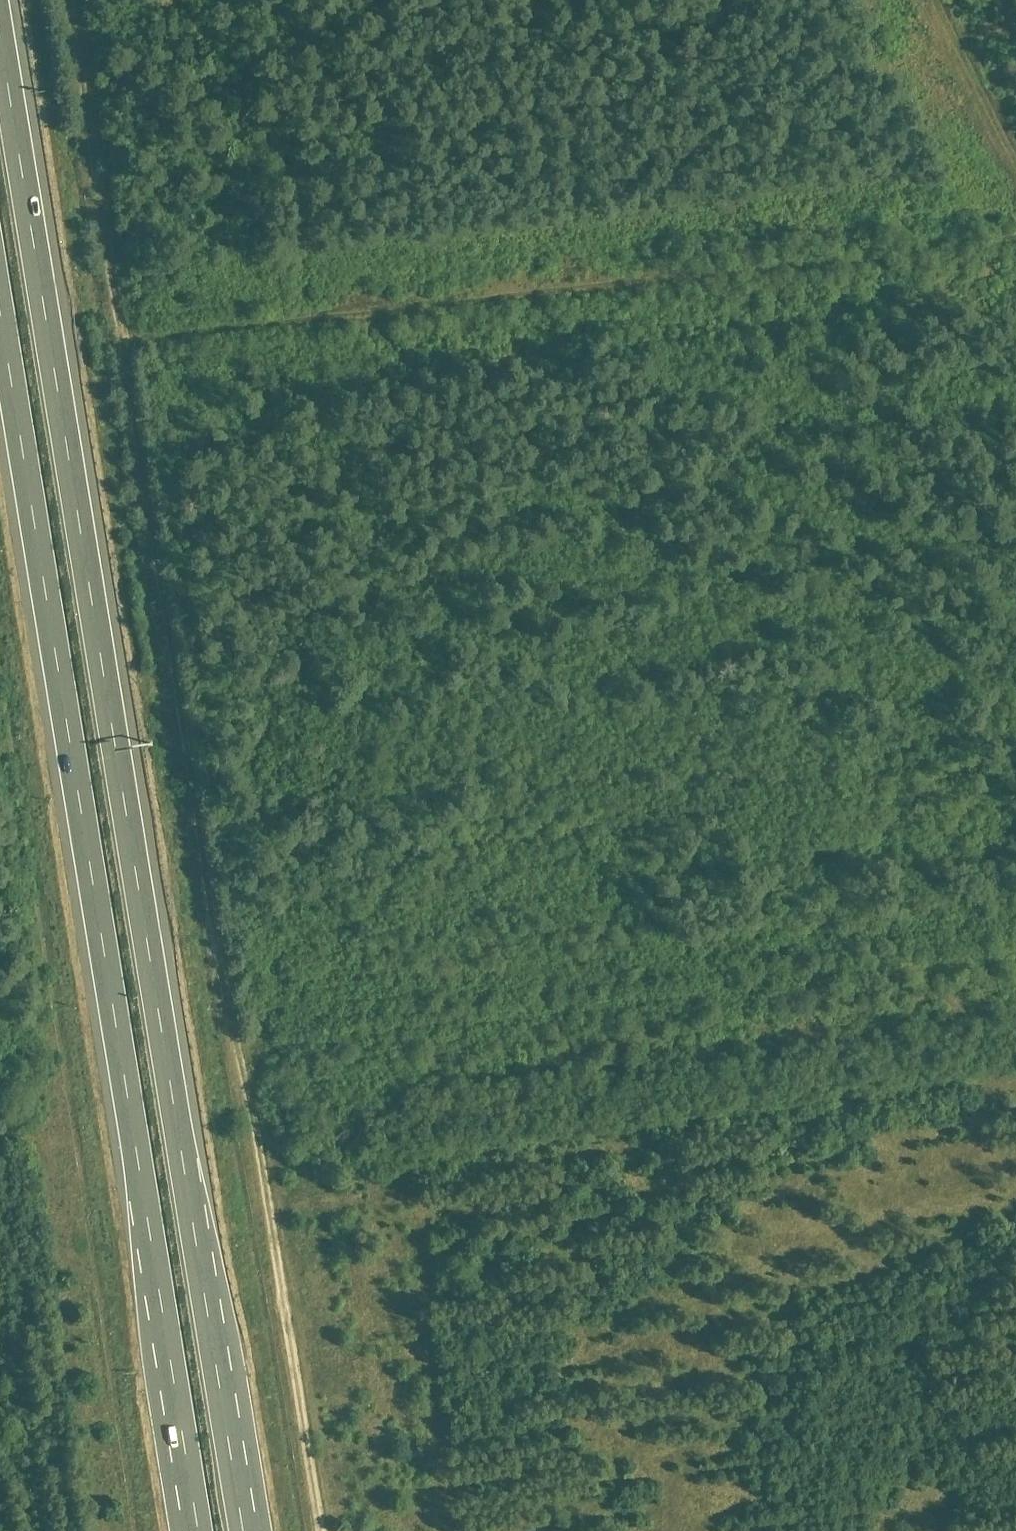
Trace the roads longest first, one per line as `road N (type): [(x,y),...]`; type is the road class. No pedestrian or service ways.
road 1 (track): [(71,0),(322,1530)]
road 2 (motorway): [(245,1530),(0,20)]
road 3 (motorway): [(0,297),(199,1530)]

